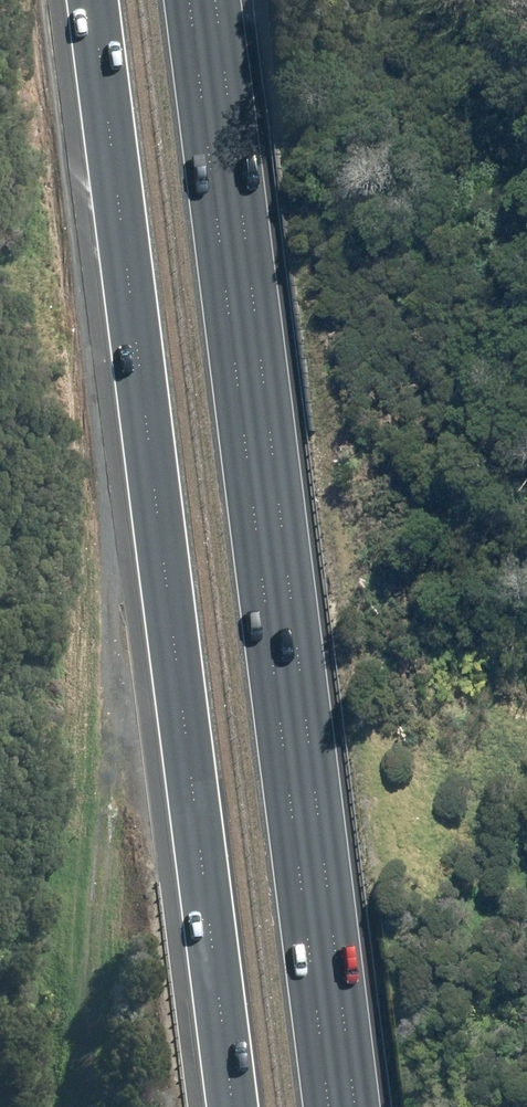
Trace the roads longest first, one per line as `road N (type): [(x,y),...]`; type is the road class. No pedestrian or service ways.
road 1 (motorway): [(208,0),(353,1106)]
road 2 (motorway): [(231,1106),(92,0)]
road 3 (track): [(84,1106),(116,744),(156,505)]

